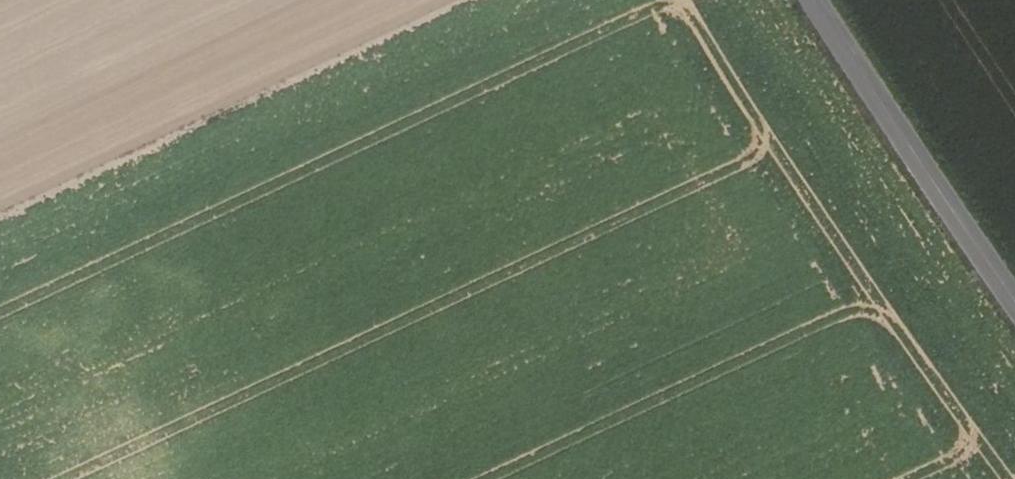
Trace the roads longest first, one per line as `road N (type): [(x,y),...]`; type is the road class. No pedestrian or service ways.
road 1 (unclassified): [(1014,299),(816,0)]

